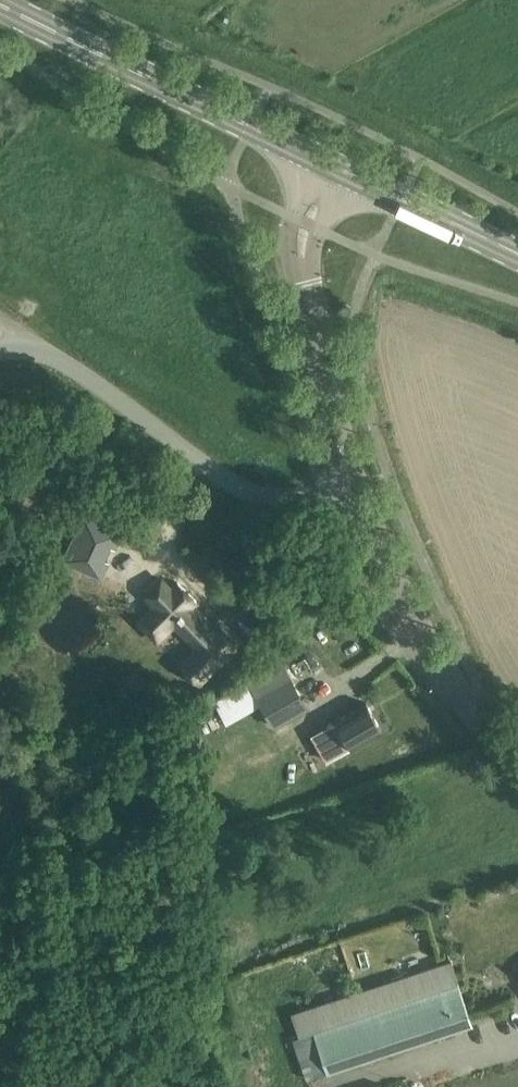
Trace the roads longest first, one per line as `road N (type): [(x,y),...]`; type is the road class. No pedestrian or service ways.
road 1 (unclassified): [(0,350),(38,349),(66,362),(248,493),(286,500),(357,485)]
road 2 (primary): [(316,159),(0,5)]
road 3 (unclassified): [(517,764),(433,651),(357,485)]
road 4 (unclassified): [(357,485),(306,281)]
road 5 (primary): [(517,255),(347,174)]
road 6 (unclassified): [(316,159),(289,235),(306,281)]

